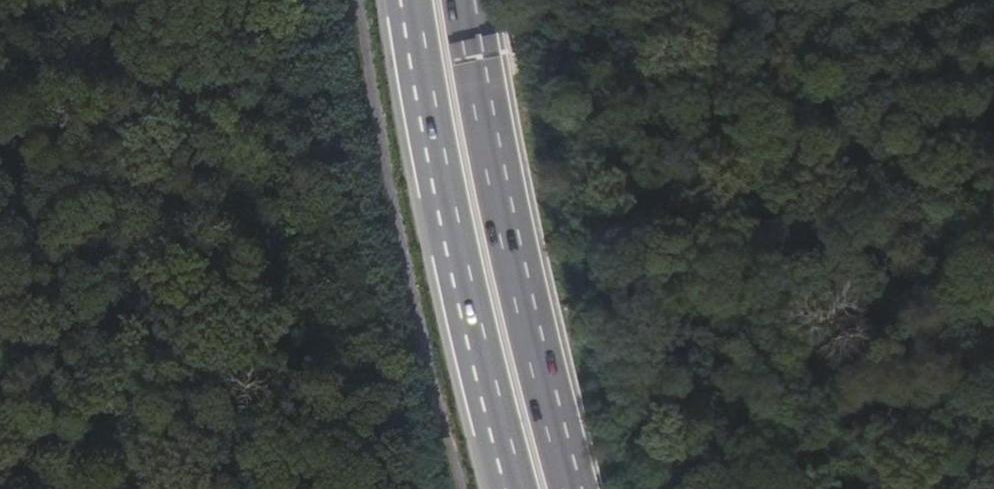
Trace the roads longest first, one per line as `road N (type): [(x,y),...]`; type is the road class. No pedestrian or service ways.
road 1 (trunk): [(573,488),(508,231),(465,0)]
road 2 (trunk): [(409,0),(453,244),(515,488)]

